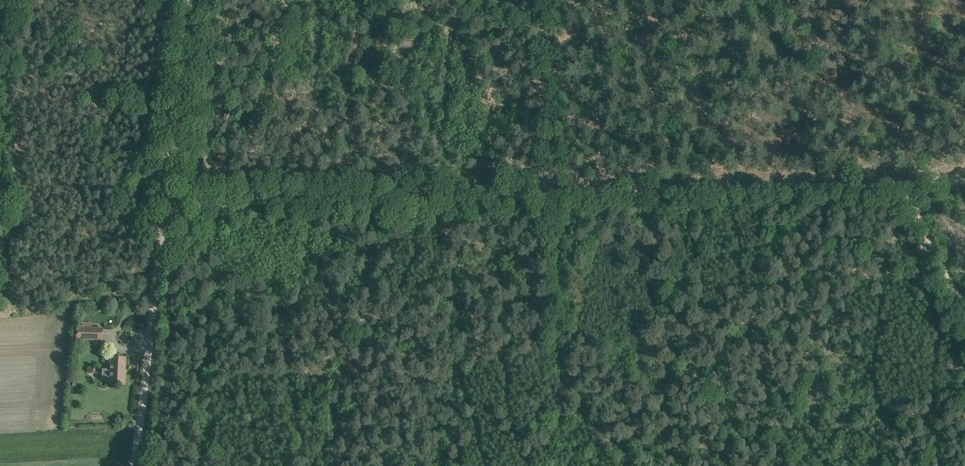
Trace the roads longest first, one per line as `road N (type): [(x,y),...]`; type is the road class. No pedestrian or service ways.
road 1 (track): [(188,0),(135,465)]
road 2 (track): [(164,200),(556,192)]
road 3 (track): [(556,192),(889,185)]

